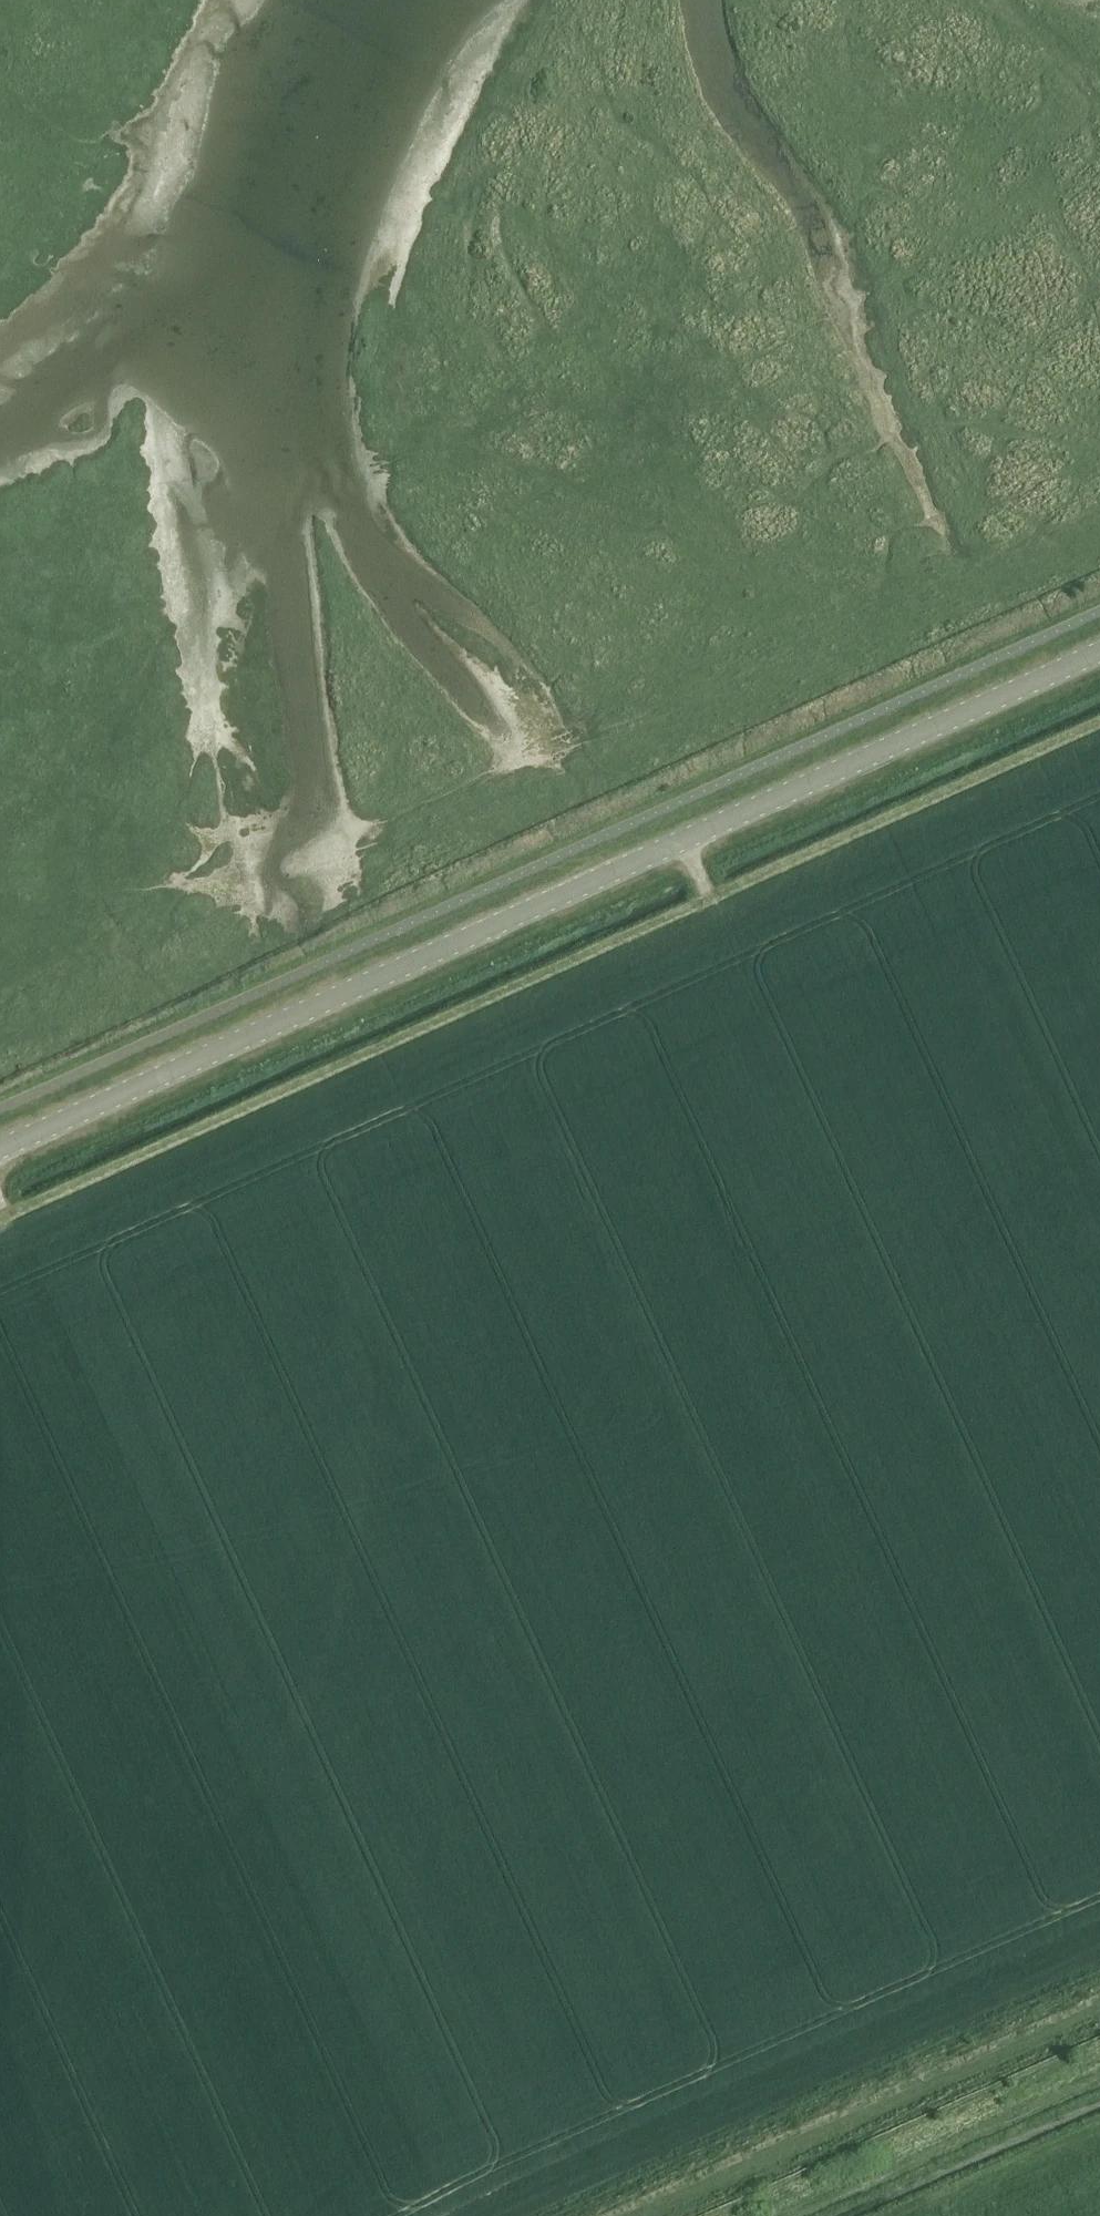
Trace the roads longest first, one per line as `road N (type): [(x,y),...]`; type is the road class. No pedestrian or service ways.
road 1 (tertiary): [(0,1146),(1099,650)]
road 2 (track): [(635,2215),(1099,2007)]

